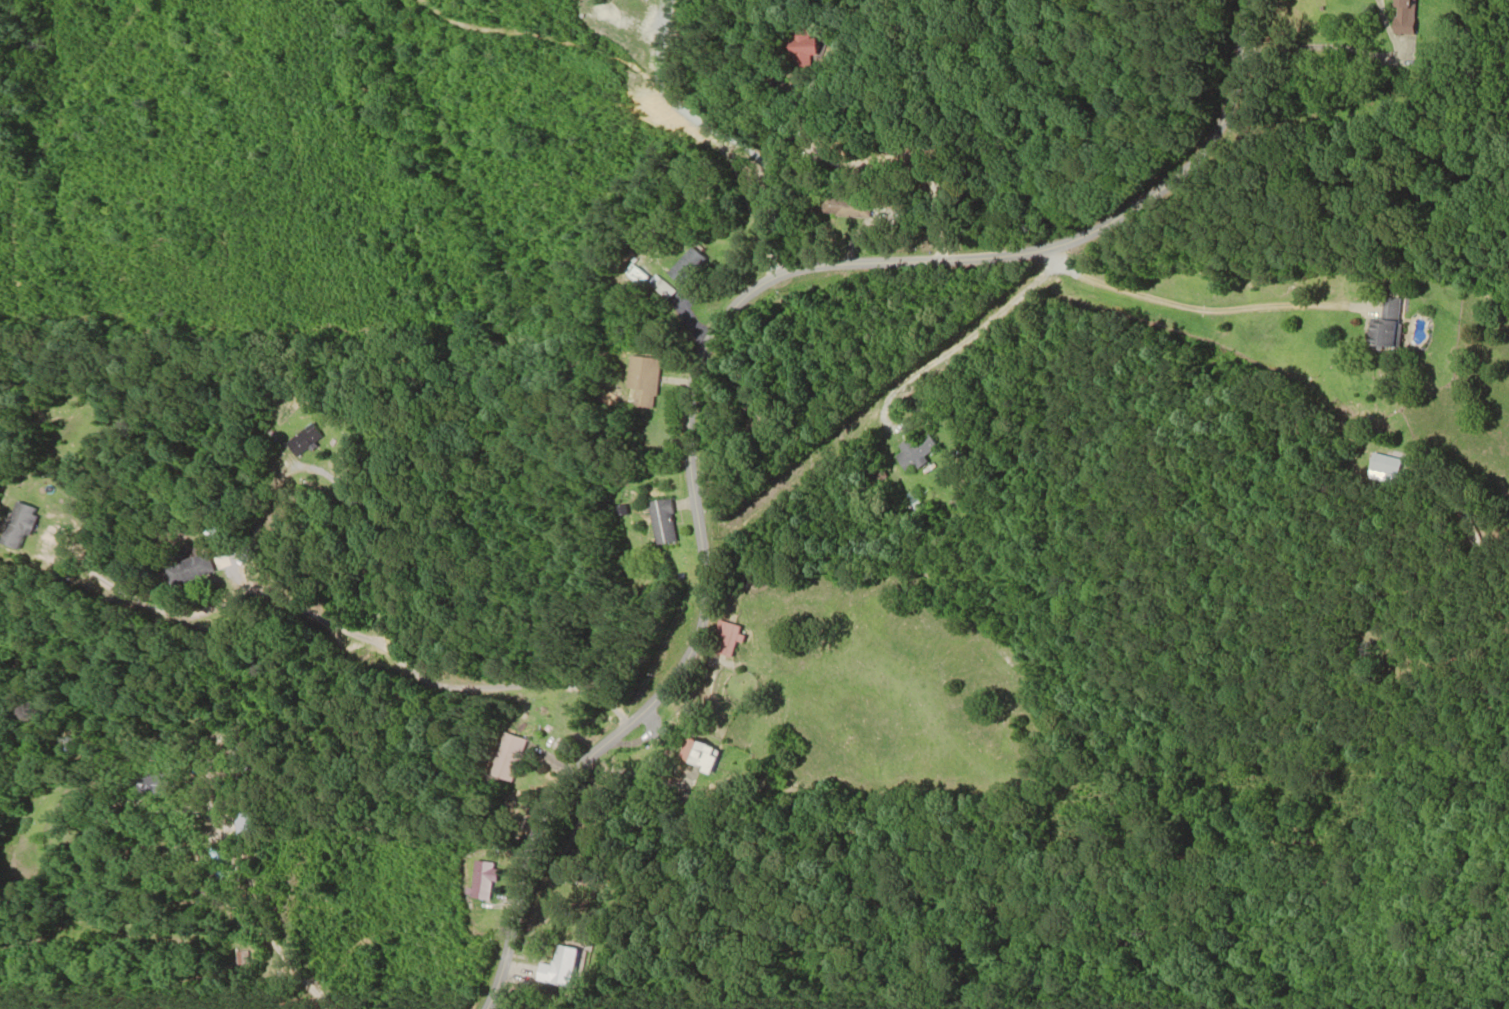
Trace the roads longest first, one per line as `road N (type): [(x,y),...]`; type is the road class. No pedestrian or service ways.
road 1 (residential): [(491,1008),(534,848),(607,740),(684,668),(705,609),(688,456),(690,383),(712,322),(756,281),(825,263),(1090,244),(1171,204),(1236,138),(1278,0)]

